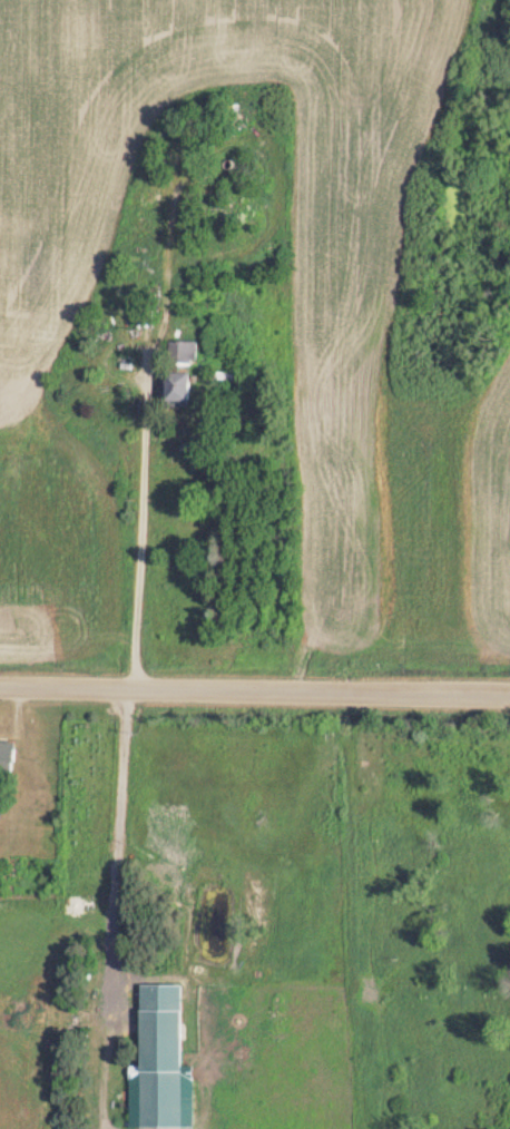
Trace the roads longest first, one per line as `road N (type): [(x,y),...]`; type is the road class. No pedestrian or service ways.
road 1 (residential): [(509,694),(0,686)]
road 2 (residential): [(153,382),(131,688)]

